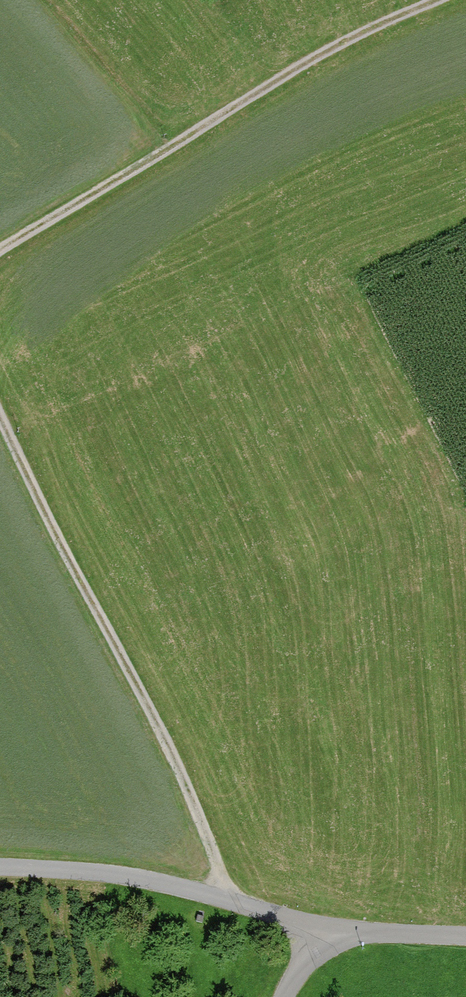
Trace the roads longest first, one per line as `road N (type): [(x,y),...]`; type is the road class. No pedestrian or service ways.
road 1 (track): [(0,409),(40,503),(161,732),(231,900)]
road 2 (track): [(435,0),(323,53),(0,251)]
road 3 (unclassified): [(0,869),(117,876),(231,900),(317,936)]
road 4 (unclassified): [(317,936),(465,934)]

